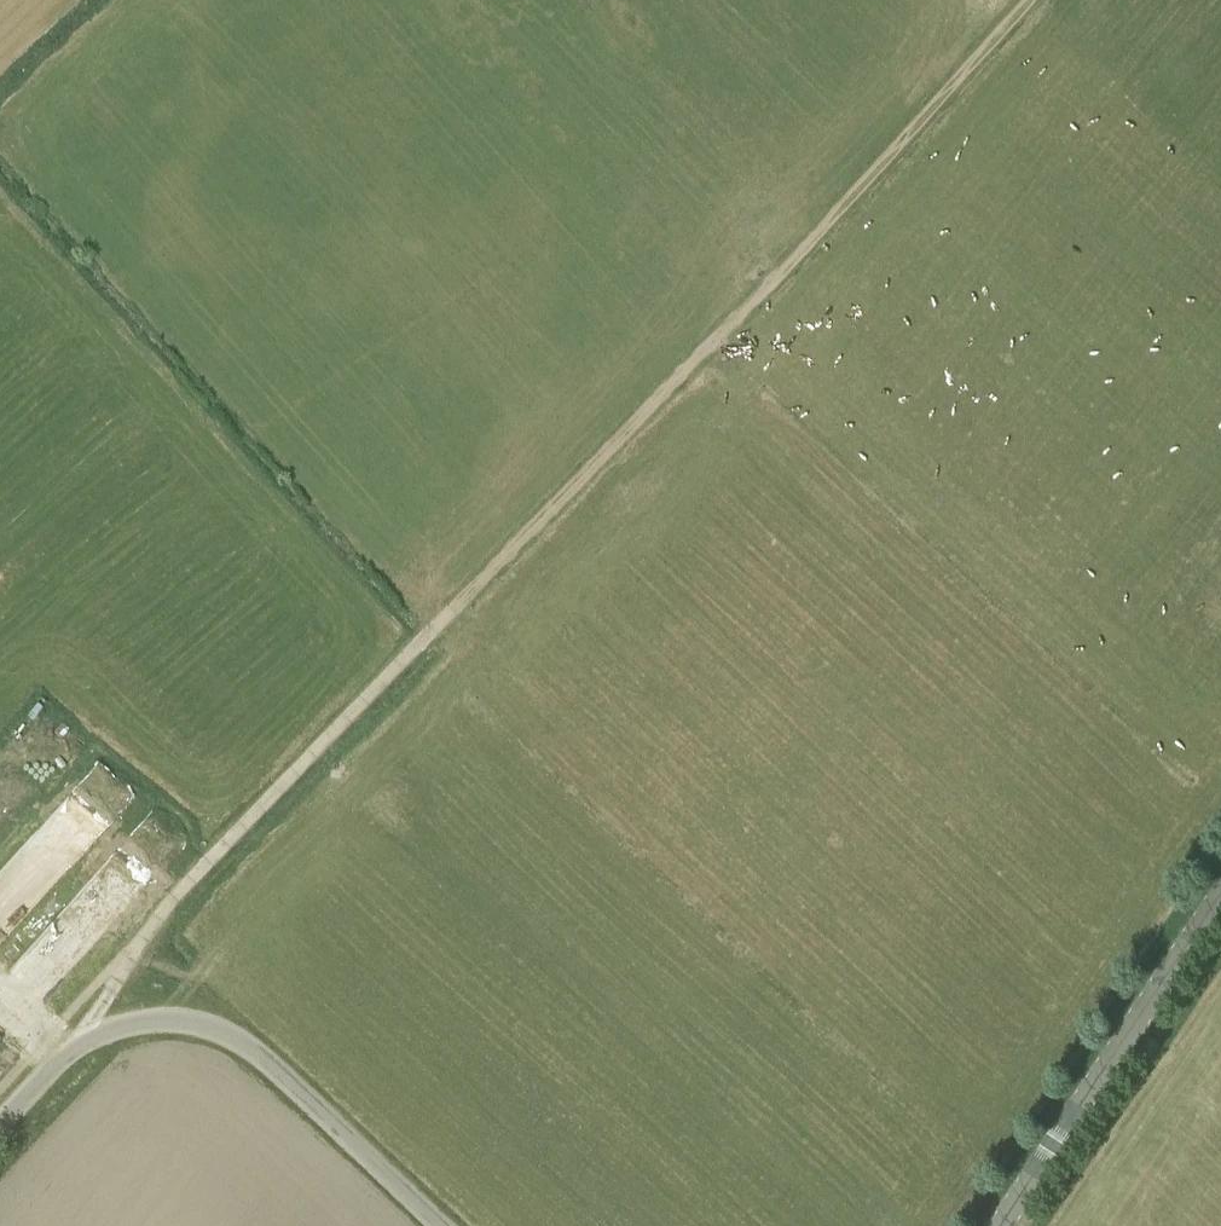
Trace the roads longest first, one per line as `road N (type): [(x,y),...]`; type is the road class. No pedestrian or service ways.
road 1 (unclassified): [(440,1225),(210,1018),(144,1016),(84,1037),(0,1128)]
road 2 (unclassified): [(1000,1225),(1220,890)]

